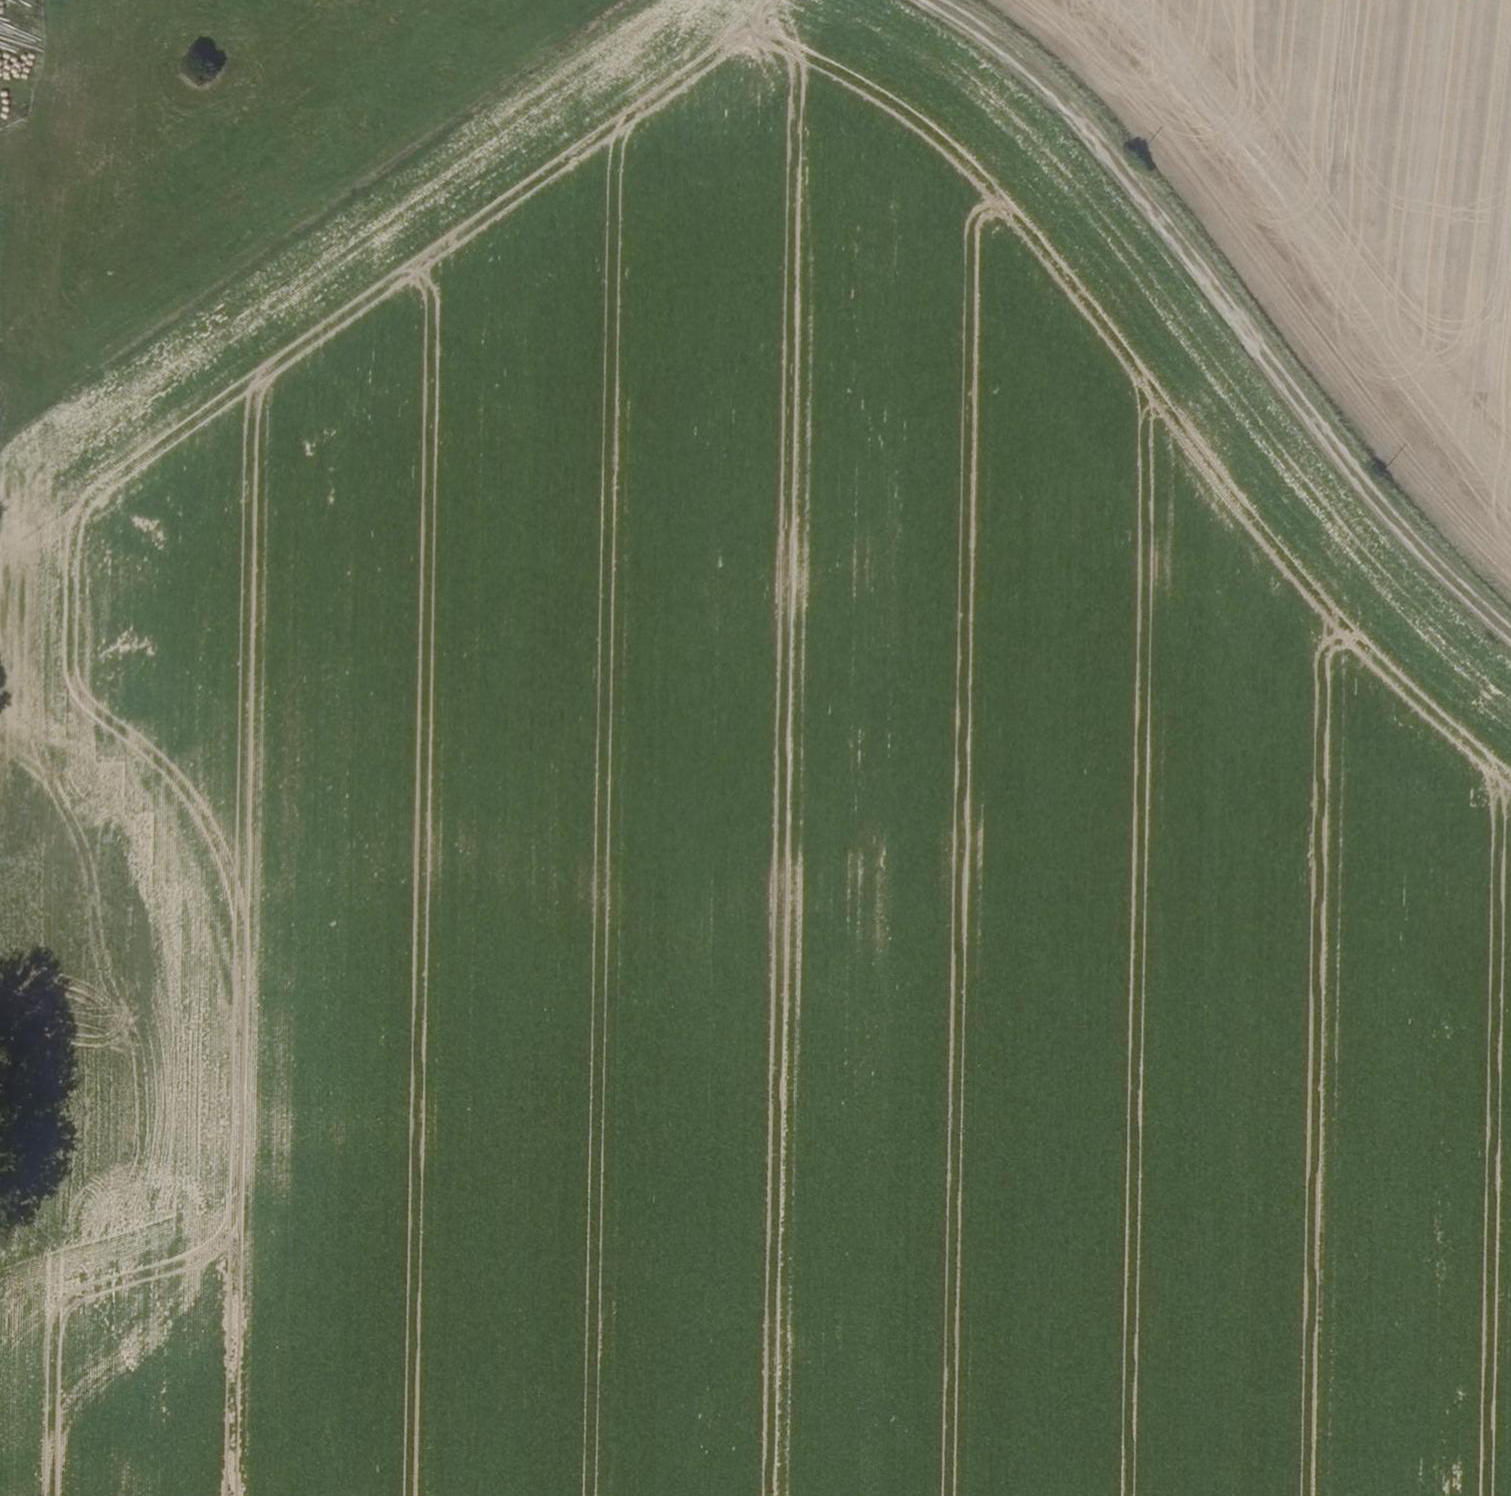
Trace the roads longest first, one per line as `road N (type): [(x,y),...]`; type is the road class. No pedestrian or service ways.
road 1 (track): [(928,0),(1017,47),(1106,147),(1418,546),(1510,625)]

